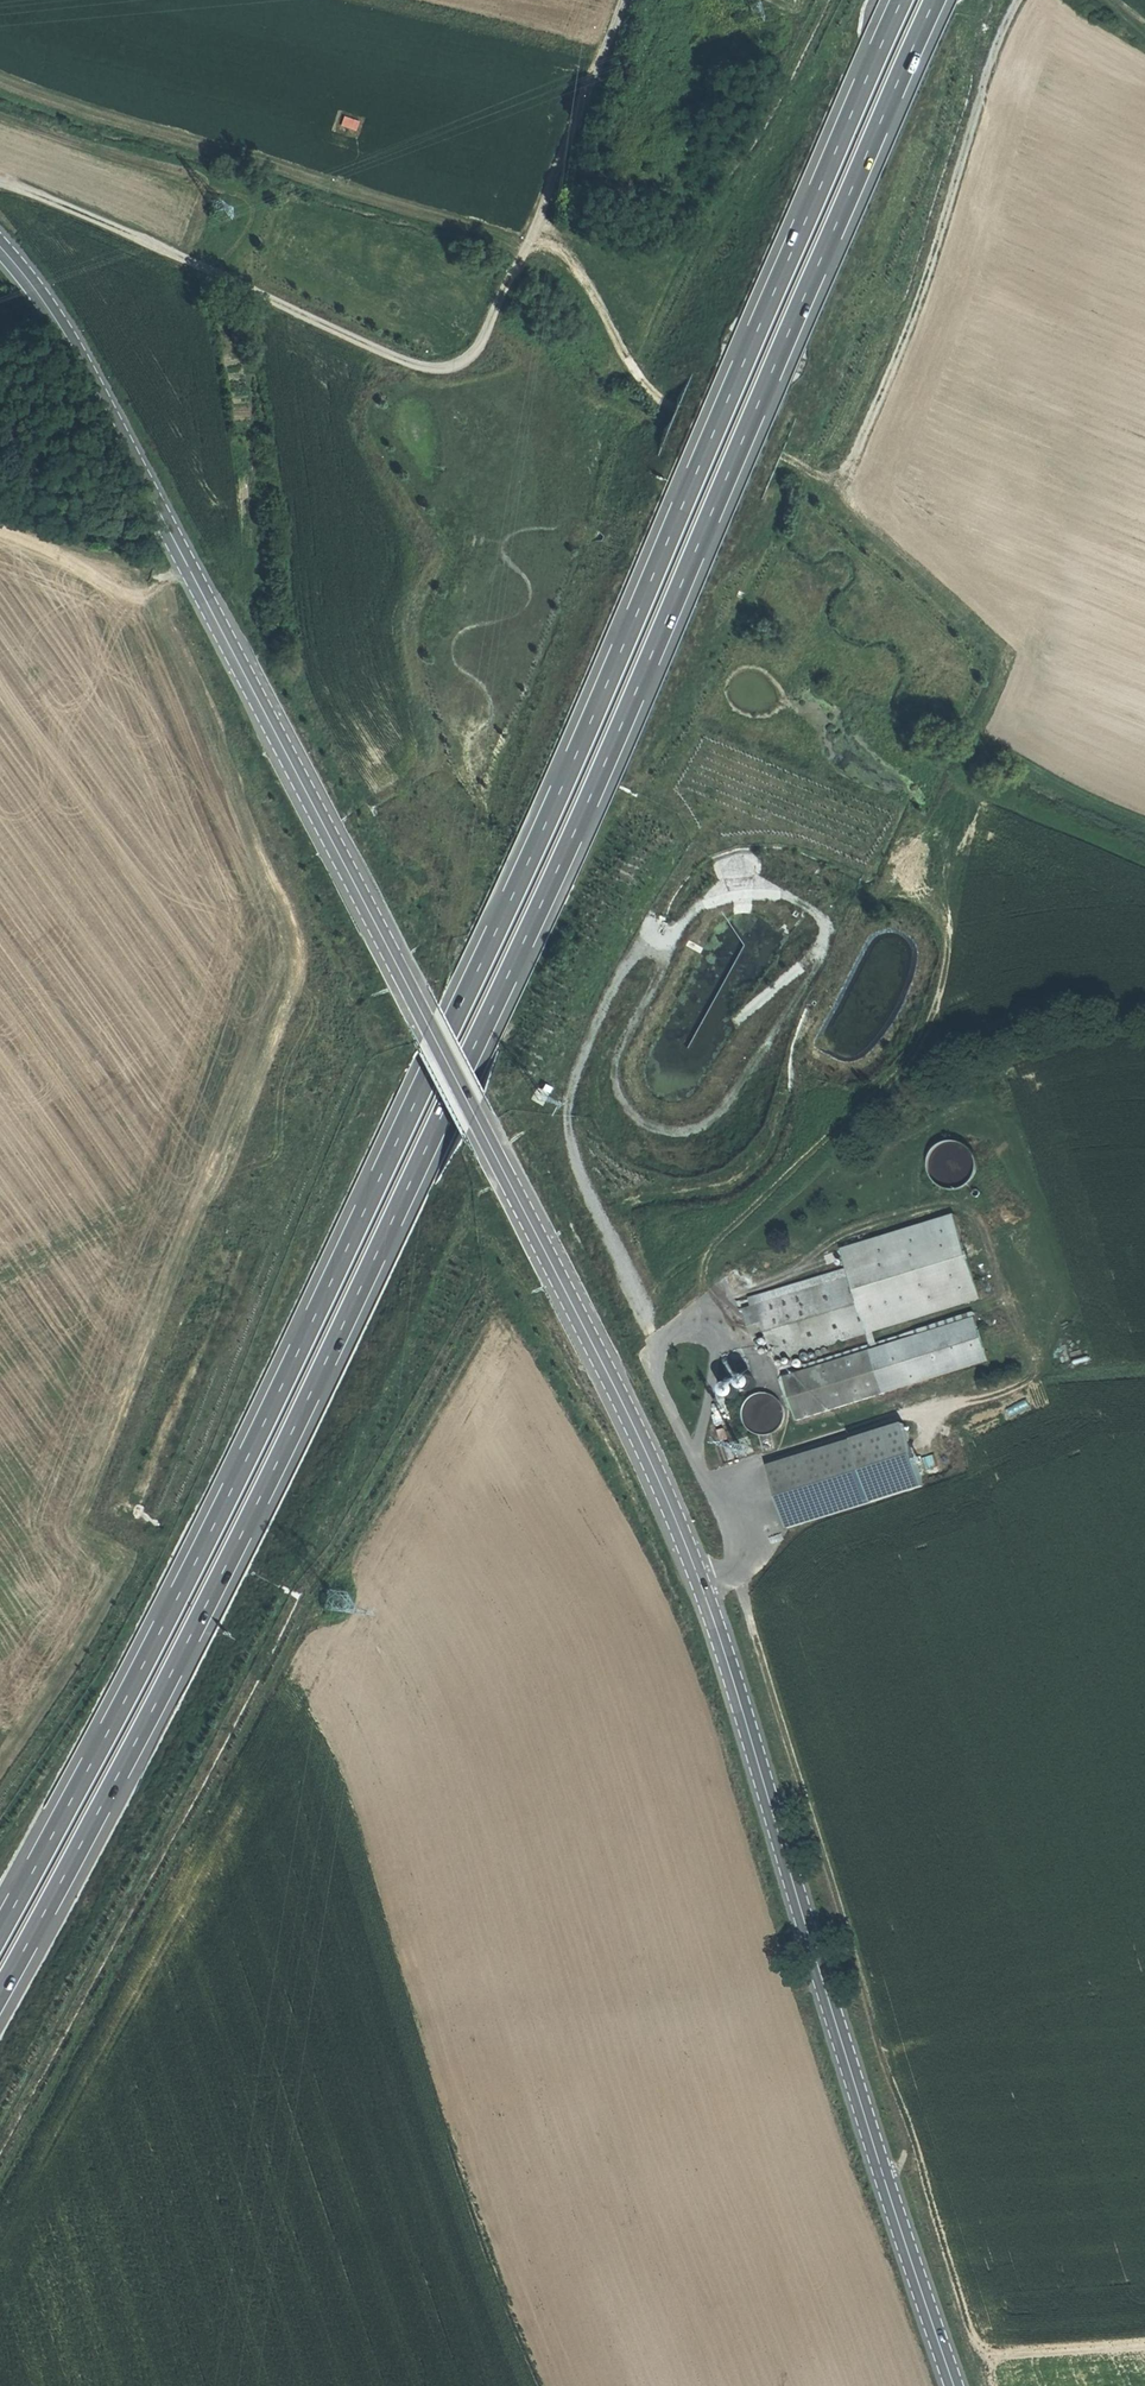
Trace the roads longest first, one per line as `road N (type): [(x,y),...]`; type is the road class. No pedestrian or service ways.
road 1 (motorway): [(0,1989),(297,1417),(445,1106),(931,0)]
road 2 (motorway): [(898,0),(429,1071),(238,1467),(0,1926)]
road 3 (secondary): [(612,1382),(677,1514),(716,1623),(957,2385)]
road 4 (track): [(1019,0),(983,85),(915,315),(852,465),(835,481),(682,413),(655,390),(537,220)]
road 5 (secondary): [(612,1382),(190,574)]
road 6 (track): [(0,184),(191,255),(462,375),(545,204),(627,0)]
road 7 (track): [(887,2181),(911,2135),(885,2046),(716,1509),(636,1364)]
road 8 (track): [(612,1382),(981,1058),(1086,1021),(1144,1017)]
road 9 (secondary): [(0,249),(79,360),(190,574)]
road 10 (track): [(233,1164),(0,1275)]
road 11 (track): [(0,521),(150,578),(190,574)]
road 12 (track): [(1144,821),(1027,765)]

